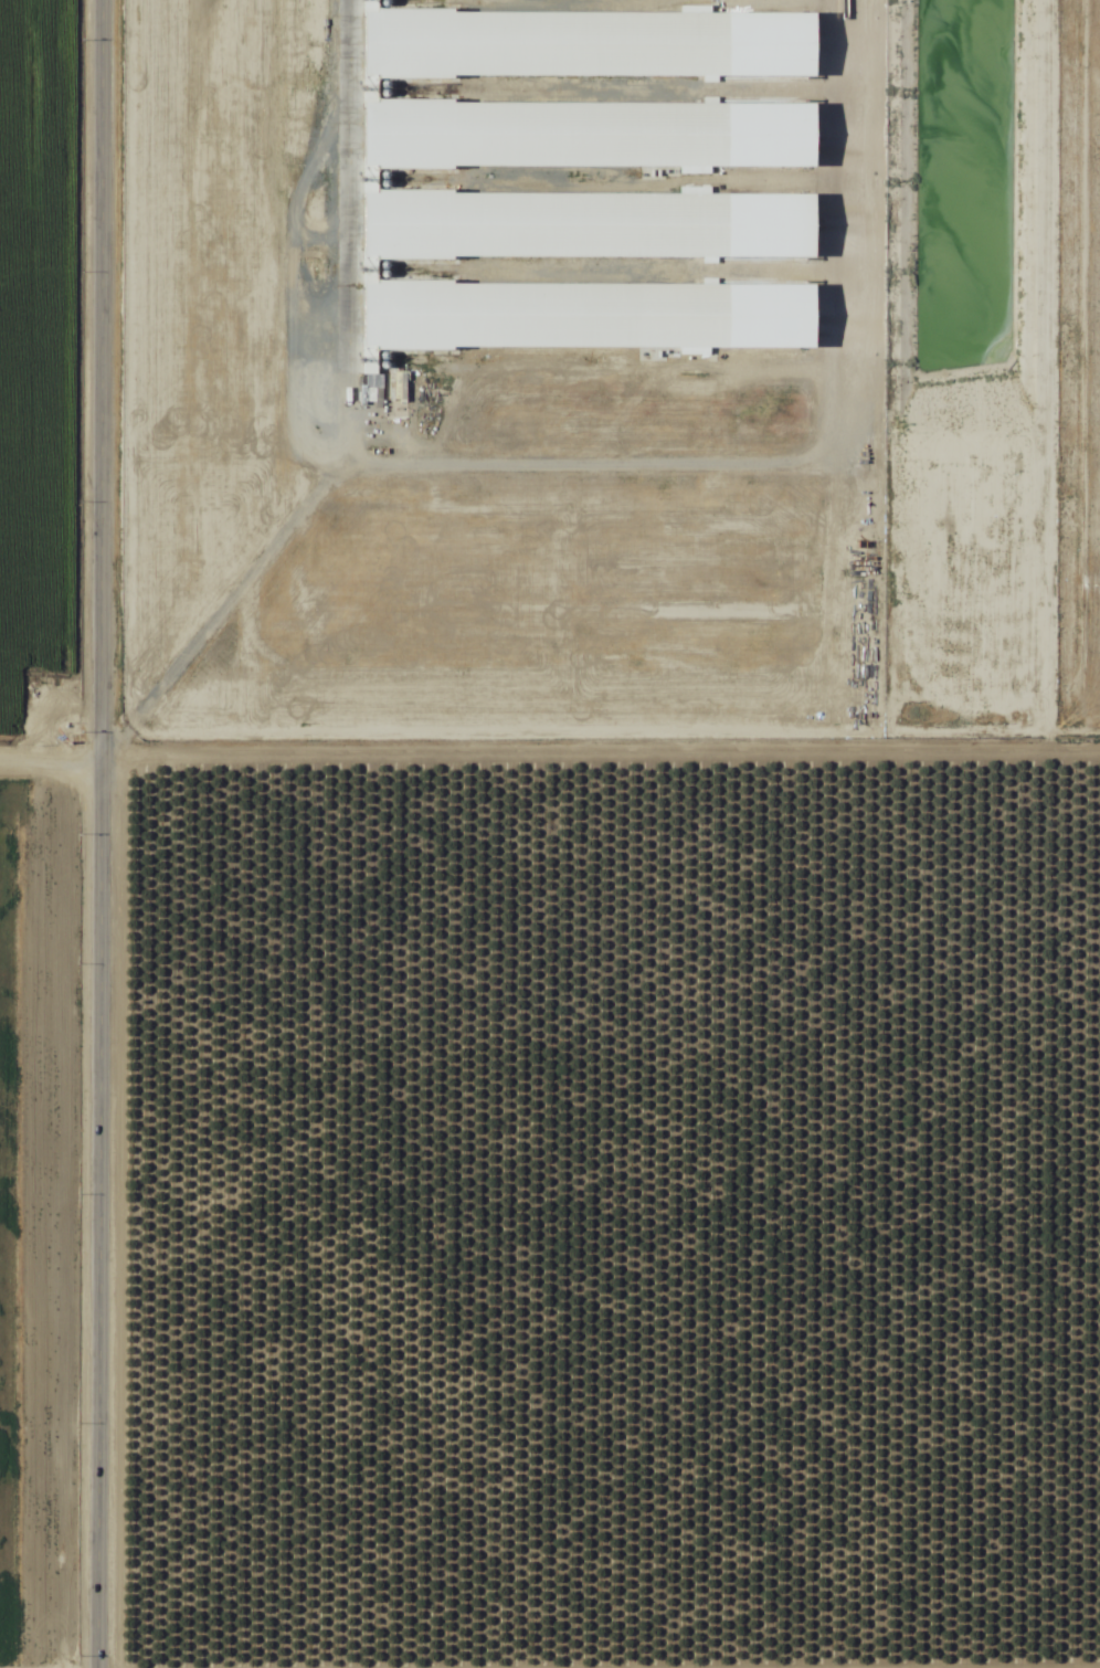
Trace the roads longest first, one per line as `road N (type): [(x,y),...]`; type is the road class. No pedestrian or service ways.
road 1 (residential): [(97,1667),(100,0)]

